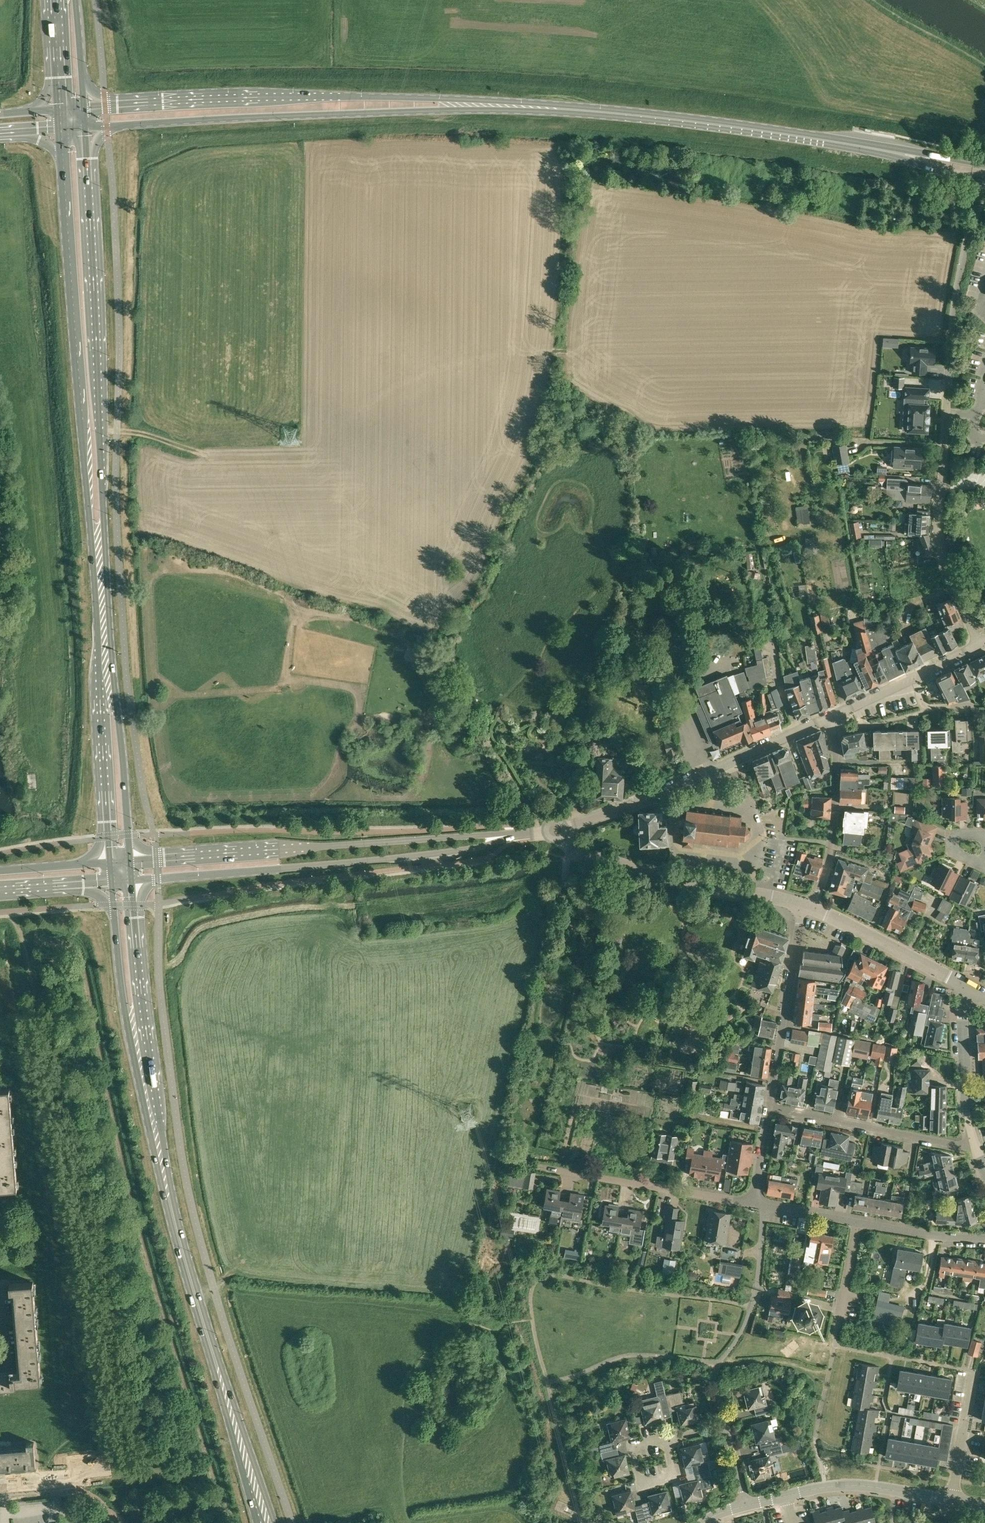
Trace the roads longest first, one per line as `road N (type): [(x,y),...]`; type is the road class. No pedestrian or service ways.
road 1 (primary): [(64,160),(110,863)]
road 2 (primary): [(130,861),(101,488),(88,158)]
road 3 (primary): [(108,127),(578,110)]
road 4 (primary): [(578,110),(353,97),(118,104)]
road 5 (primary): [(984,172),(824,139),(578,110)]
road 6 (unclassified): [(132,881),(459,850),(519,834)]
road 7 (unclassified): [(519,834),(130,861)]
road 8 (primary): [(179,1240),(132,881)]
road 9 (primary): [(114,904),(129,1035),(179,1240)]
road 10 (unclassified): [(555,830),(831,716)]
road 11 (residential): [(801,904),(586,855),(555,830)]
road 12 (residential): [(752,1204),(499,1162)]
road 13 (primary): [(276,1522),(193,1287)]
road 14 (primary): [(193,1287),(258,1522)]
road 15 (residential): [(979,645),(940,544),(946,415)]
road 16 (residential): [(801,904),(768,1110)]
road 17 (residential): [(768,1110),(919,1139),(973,1141)]
road 18 (residential): [(951,1502),(847,1486),(748,1505)]
road 19 (residential): [(831,716),(831,844),(813,908)]
road 20 (residential): [(964,986),(813,908)]
road 21 (residential): [(946,415),(964,248)]
road 22 (unclassified): [(831,716),(979,645)]
road 23 (residential): [(973,1141),(964,1093),(964,986)]
road 24 (residential): [(856,1222),(984,1238)]
road 25 (unclassified): [(951,1502),(973,1378)]

